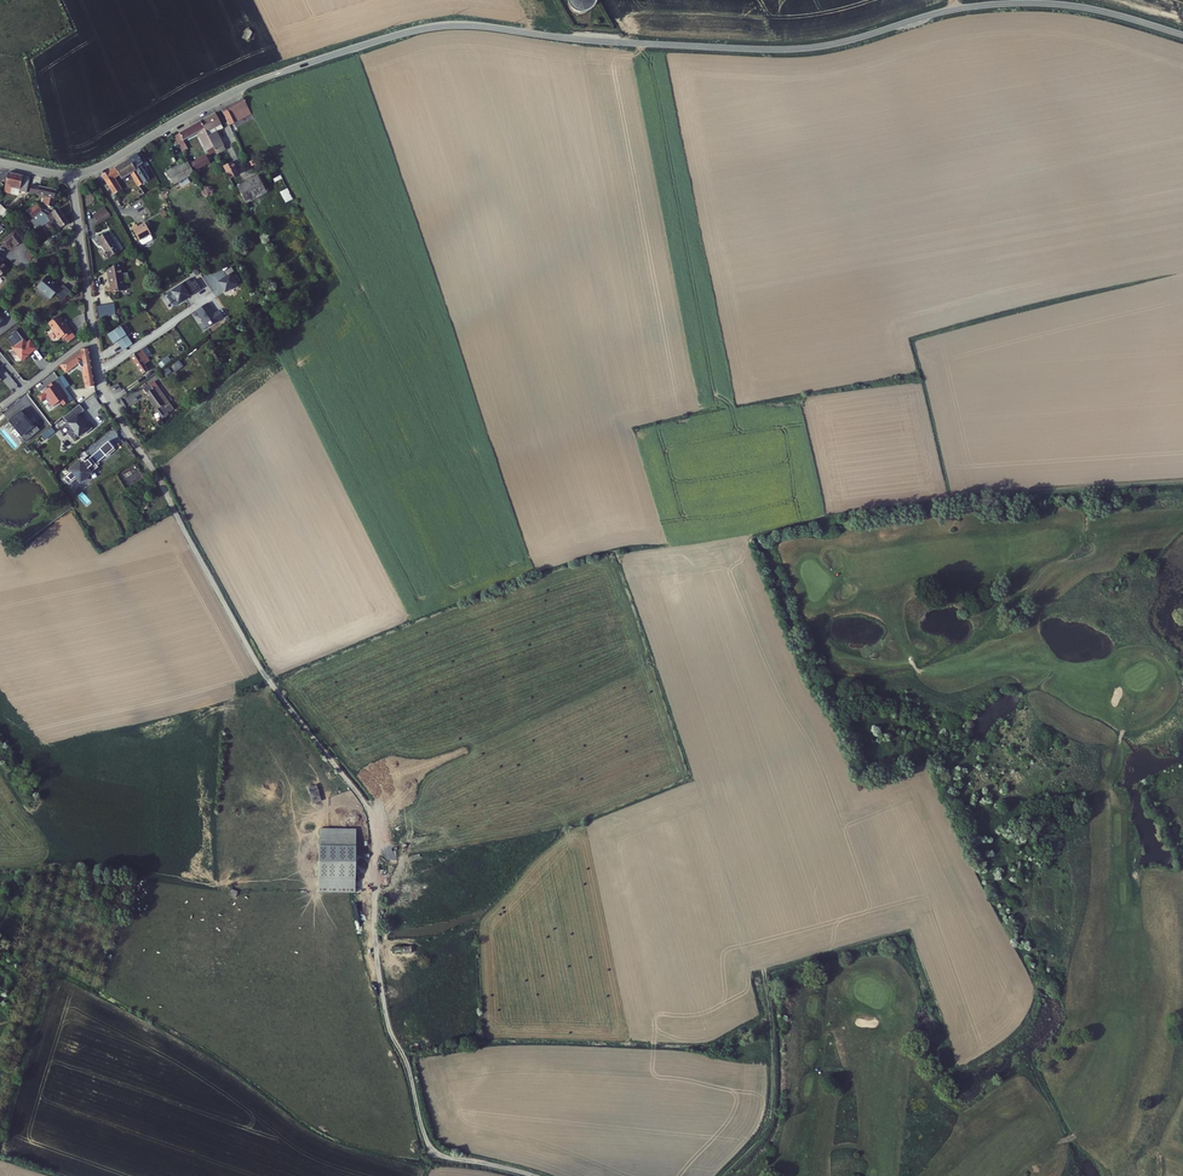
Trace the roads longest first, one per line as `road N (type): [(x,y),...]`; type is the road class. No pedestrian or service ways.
road 1 (unclassified): [(1182,35),(1099,10),(1028,3),(954,9),(796,49),(431,27),(245,86),(73,174)]
road 2 (track): [(535,1175),(429,1147),(389,1030),(374,929),(372,824),(361,798),(269,681),(136,445)]
road 3 (track): [(764,978),(776,1012),(771,1101),(763,1133),(722,1175)]
road 4 (residential): [(93,334),(73,174)]
road 5 (residential): [(136,445),(103,387),(93,334)]

